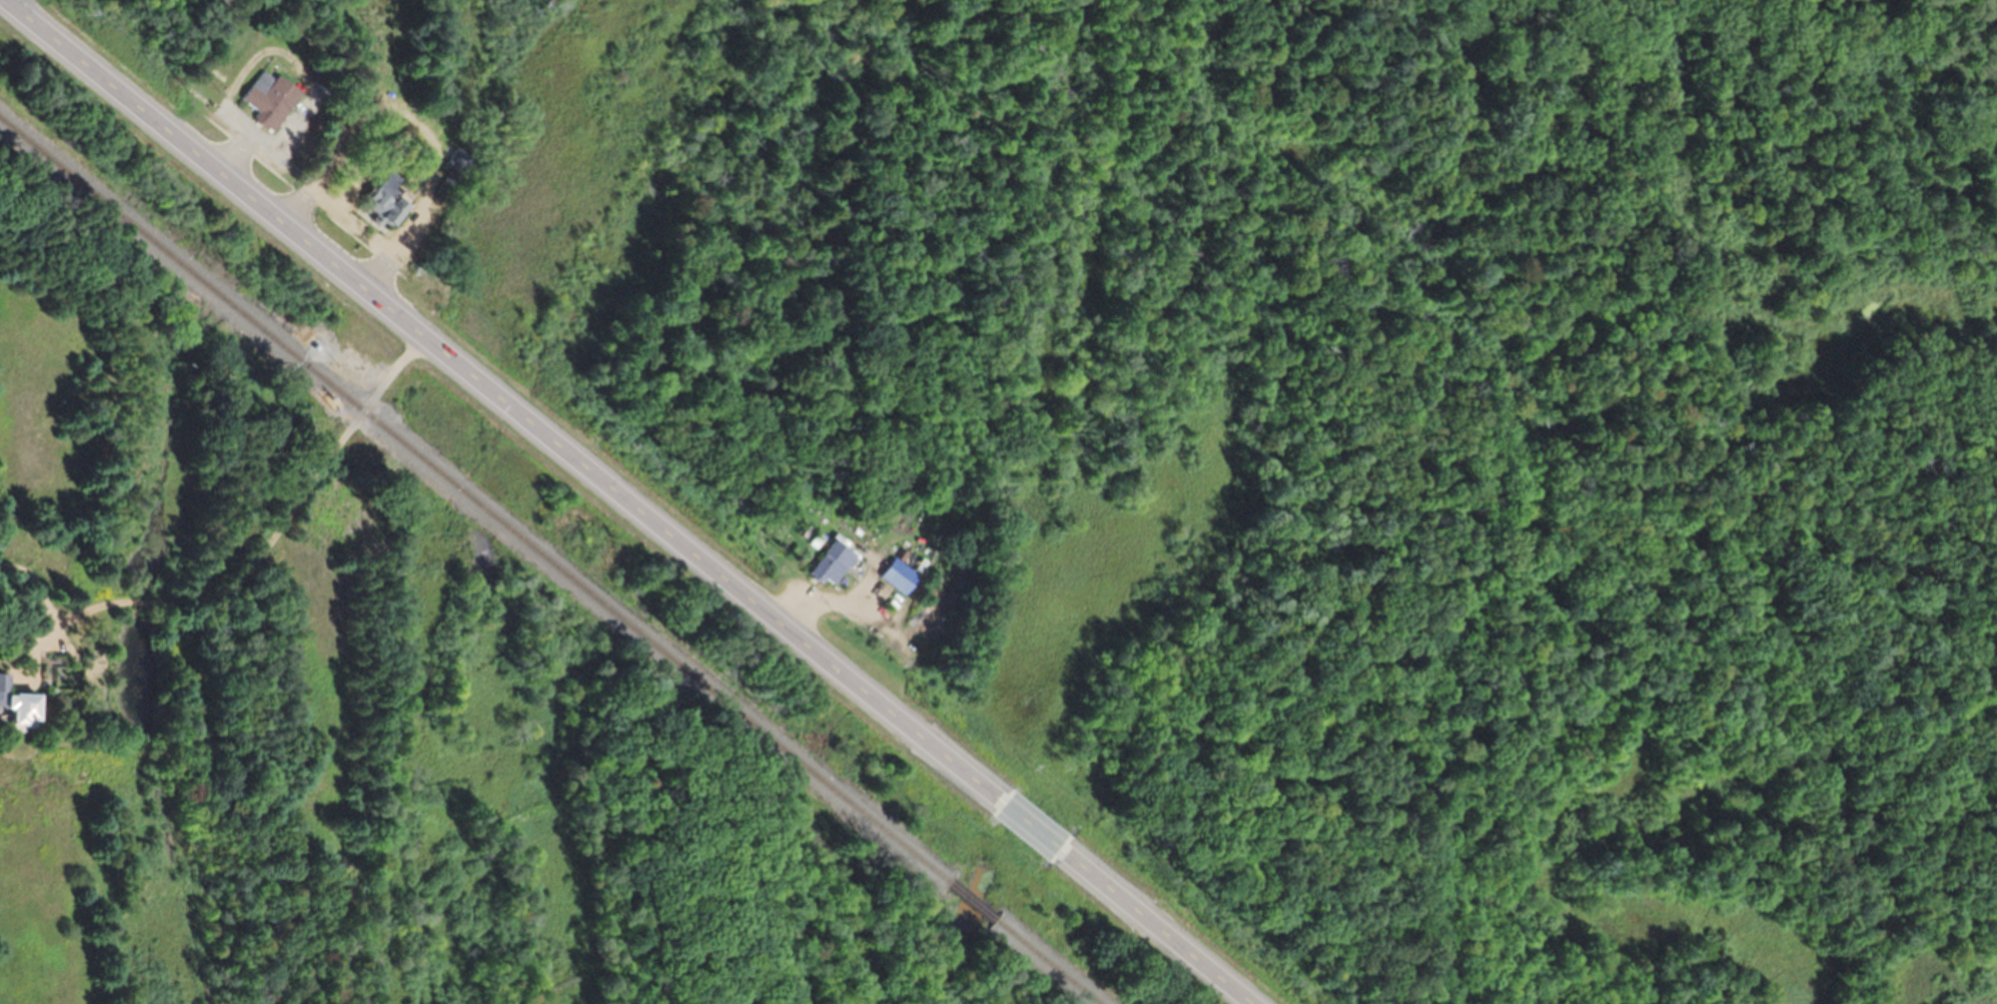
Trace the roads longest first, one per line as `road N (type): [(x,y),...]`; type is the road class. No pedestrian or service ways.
road 1 (secondary): [(4,0),(1002,805)]
road 2 (secondary): [(1054,846),(1250,1003)]

